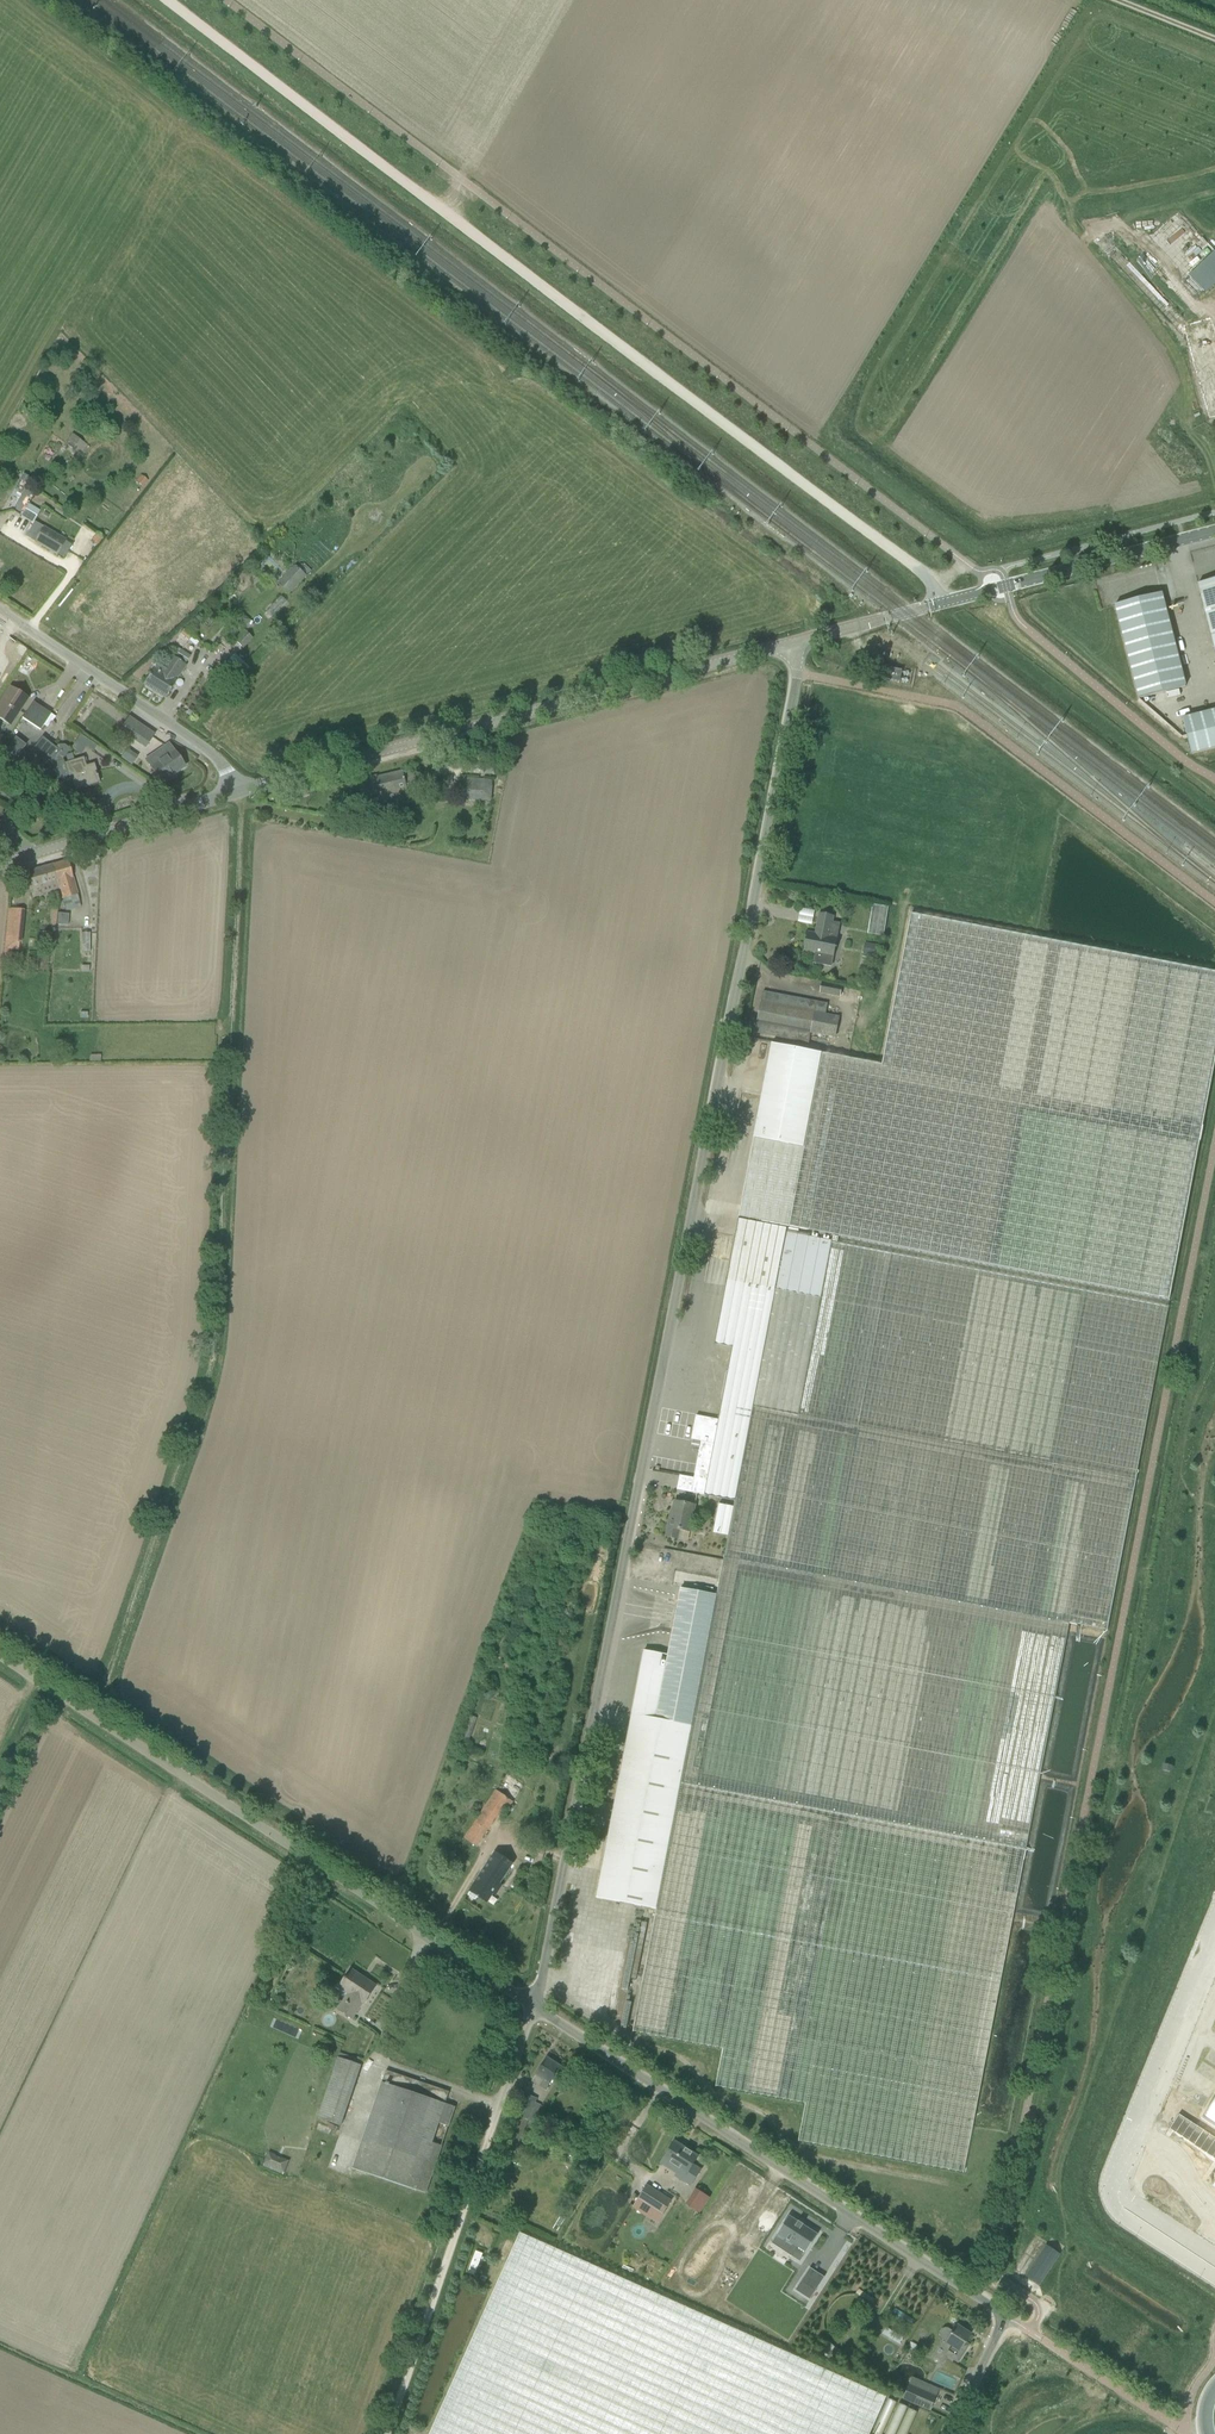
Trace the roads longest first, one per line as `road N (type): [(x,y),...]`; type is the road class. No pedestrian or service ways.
road 1 (unclassified): [(534,2007),(798,673)]
road 2 (track): [(940,604),(935,586),(167,0)]
road 3 (track): [(235,793),(243,823),(212,1360),(92,1716)]
road 4 (unclassified): [(952,2433),(1006,2315),(534,2007)]
road 5 (unclassified): [(534,2007),(0,1653)]
road 6 (tertiary): [(235,793),(791,644)]
road 7 (tertiary): [(791,644),(1214,531)]
road 8 (track): [(499,2105),(396,2433)]
road 9 (unclassified): [(235,793),(216,758),(0,611)]
road 10 (tertiary): [(0,862),(235,793)]

